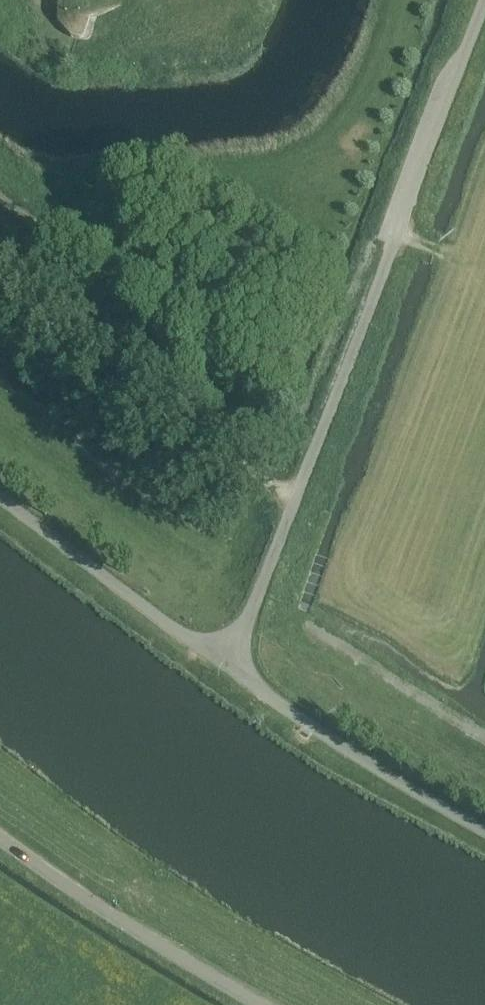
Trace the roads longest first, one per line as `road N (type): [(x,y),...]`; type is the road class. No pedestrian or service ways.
road 1 (unclassified): [(228,669),(484,2)]
road 2 (tertiary): [(264,1004),(0,839)]
road 3 (unclassified): [(484,829),(361,760),(228,669)]
road 4 (unclassified): [(228,669),(0,500)]
road 5 (track): [(14,204),(65,177),(218,165)]

